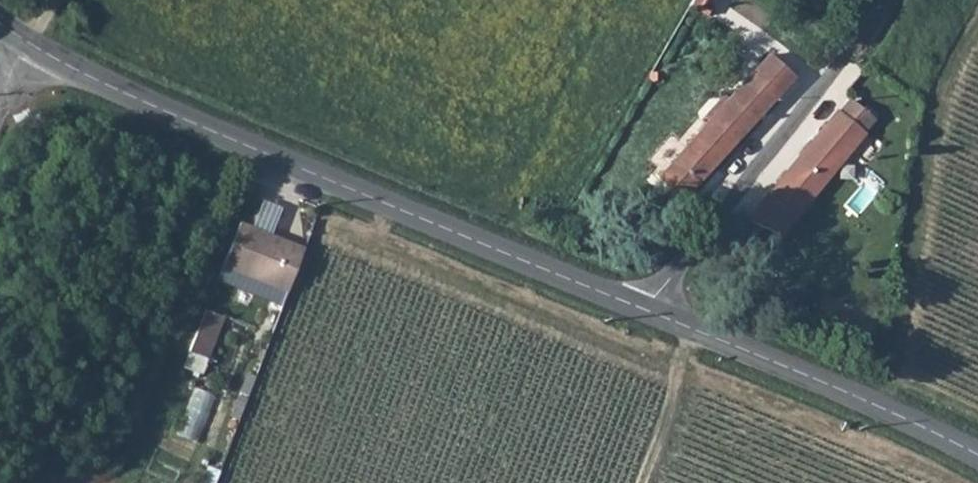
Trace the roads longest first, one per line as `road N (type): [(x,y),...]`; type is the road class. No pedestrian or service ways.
road 1 (tertiary): [(25,42),(329,180),(977,452)]
road 2 (track): [(684,326),(683,388),(645,482)]

